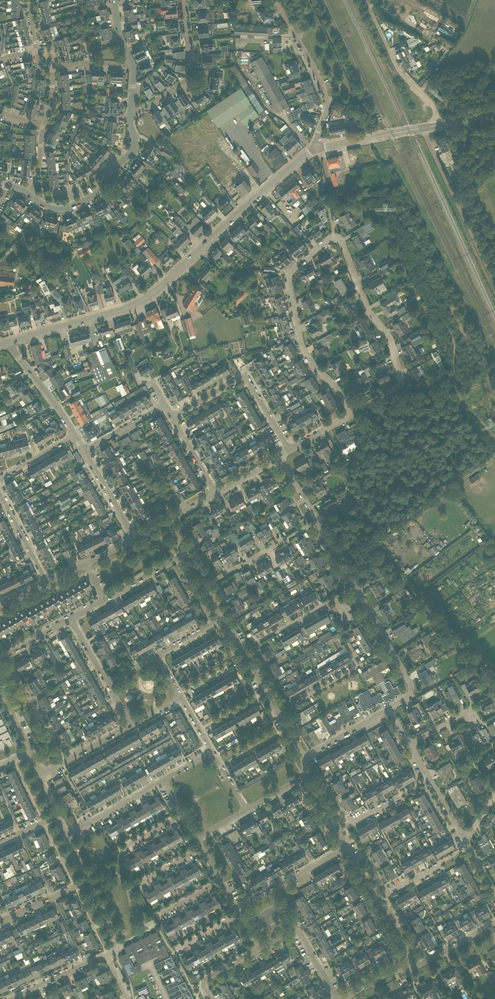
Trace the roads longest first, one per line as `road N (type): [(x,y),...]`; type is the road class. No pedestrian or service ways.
road 1 (unclassified): [(399,388),(390,337),(371,312),(342,240),(332,237),(290,279),(303,346),(351,414)]
road 2 (tertiary): [(8,343),(149,296),(318,147)]
road 3 (unclassified): [(29,197),(57,214),(93,199),(129,161),(131,116)]
road 4 (unclassified): [(494,280),(424,128)]
road 5 (unclassified): [(131,116),(193,77),(185,0)]
road 6 (unclassified): [(441,125),(396,72),(363,0)]
road 7 (unclassified): [(205,587),(317,523)]
road 8 (unclassified): [(29,197),(51,70)]
road 9 (unclassified): [(244,654),(354,588)]
road 10 (unclassified): [(278,713),(388,649)]
road 11 (unclassified): [(235,907),(346,847)]
road 12 (residential): [(65,762),(5,655)]

